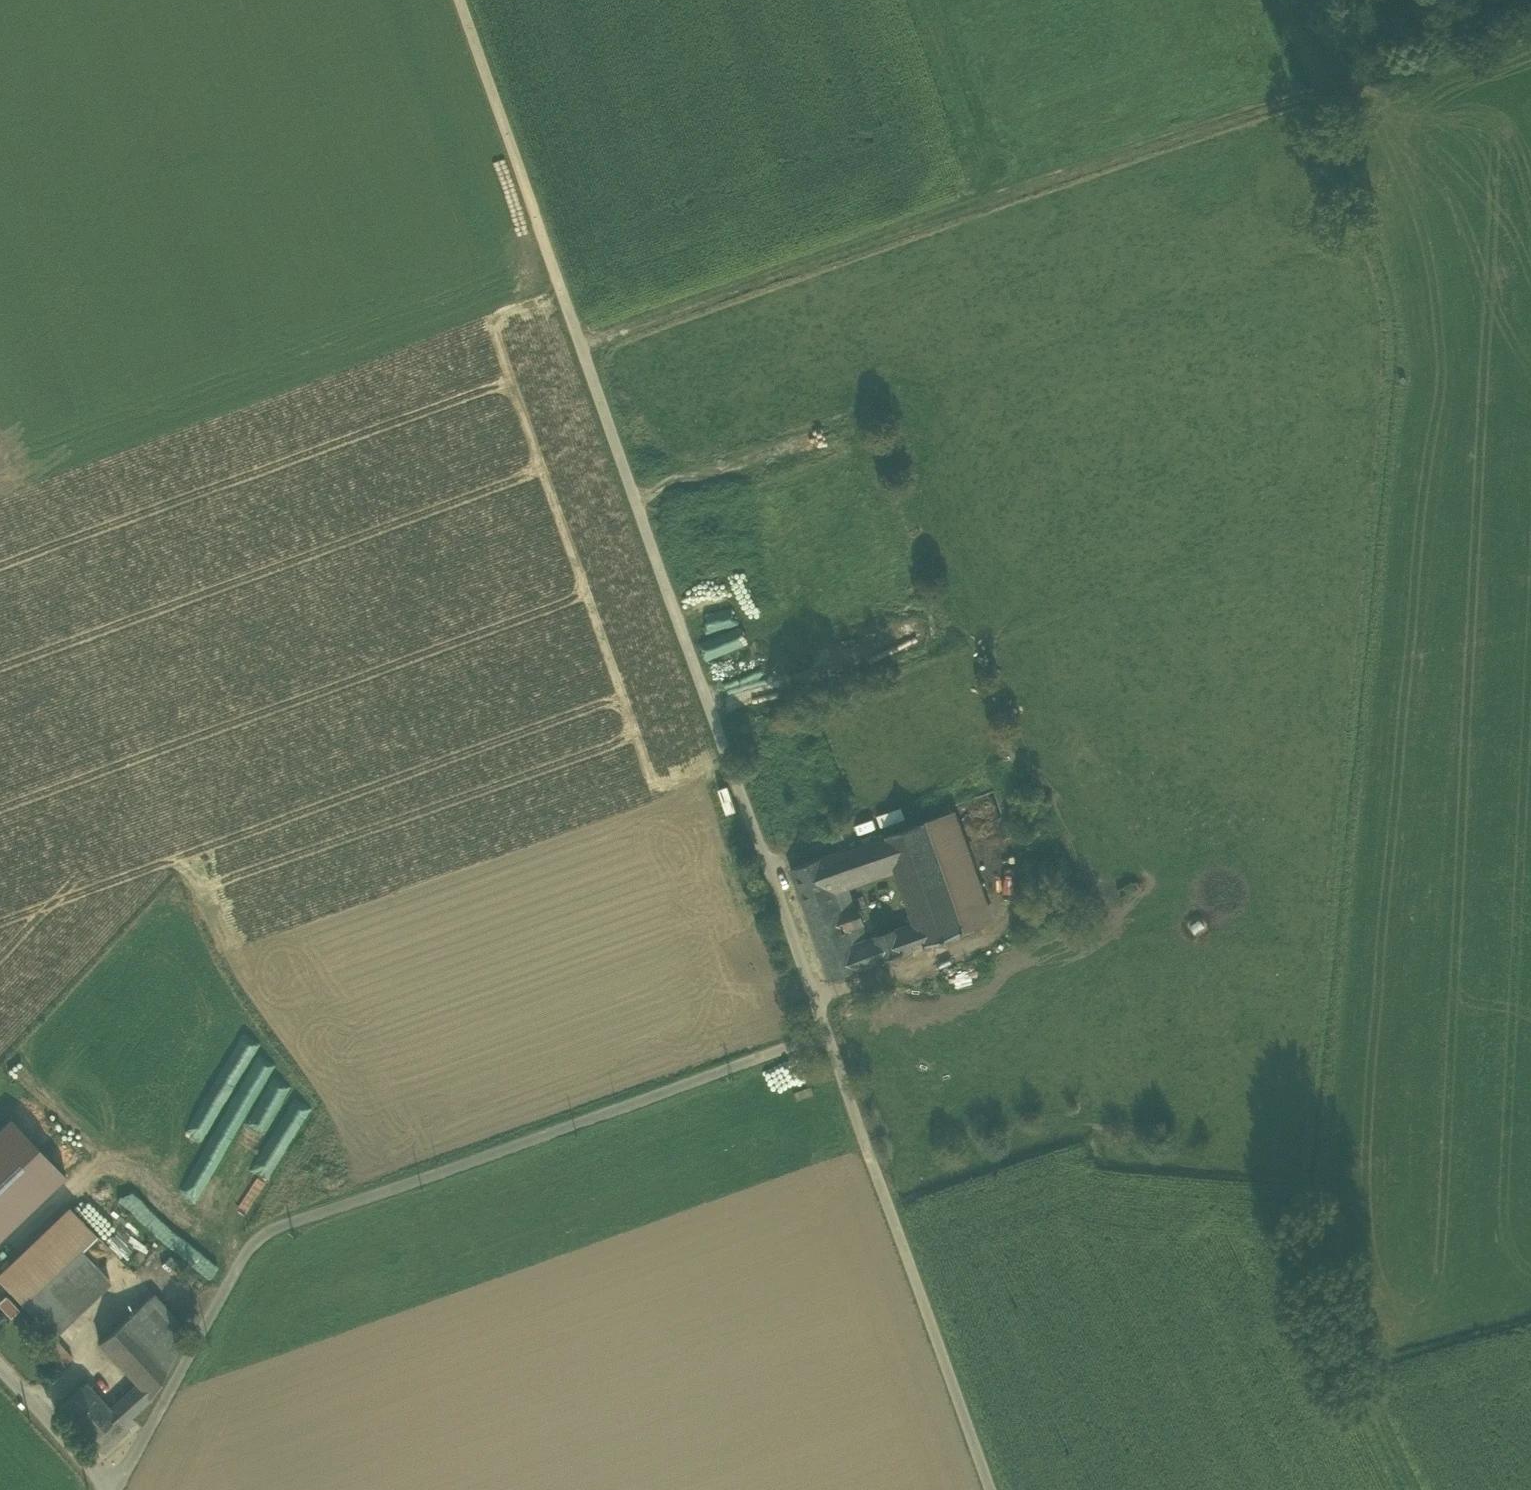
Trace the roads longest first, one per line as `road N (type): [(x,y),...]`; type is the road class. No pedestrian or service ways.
road 1 (unclassified): [(827,1033),(457,0)]
road 2 (unclassified): [(121,1489),(253,1238),(827,1033)]
road 3 (track): [(579,339),(1301,103)]
road 4 (unclassified): [(990,1489),(827,1033)]
road 5 (unclassified): [(106,1489),(0,1369)]

